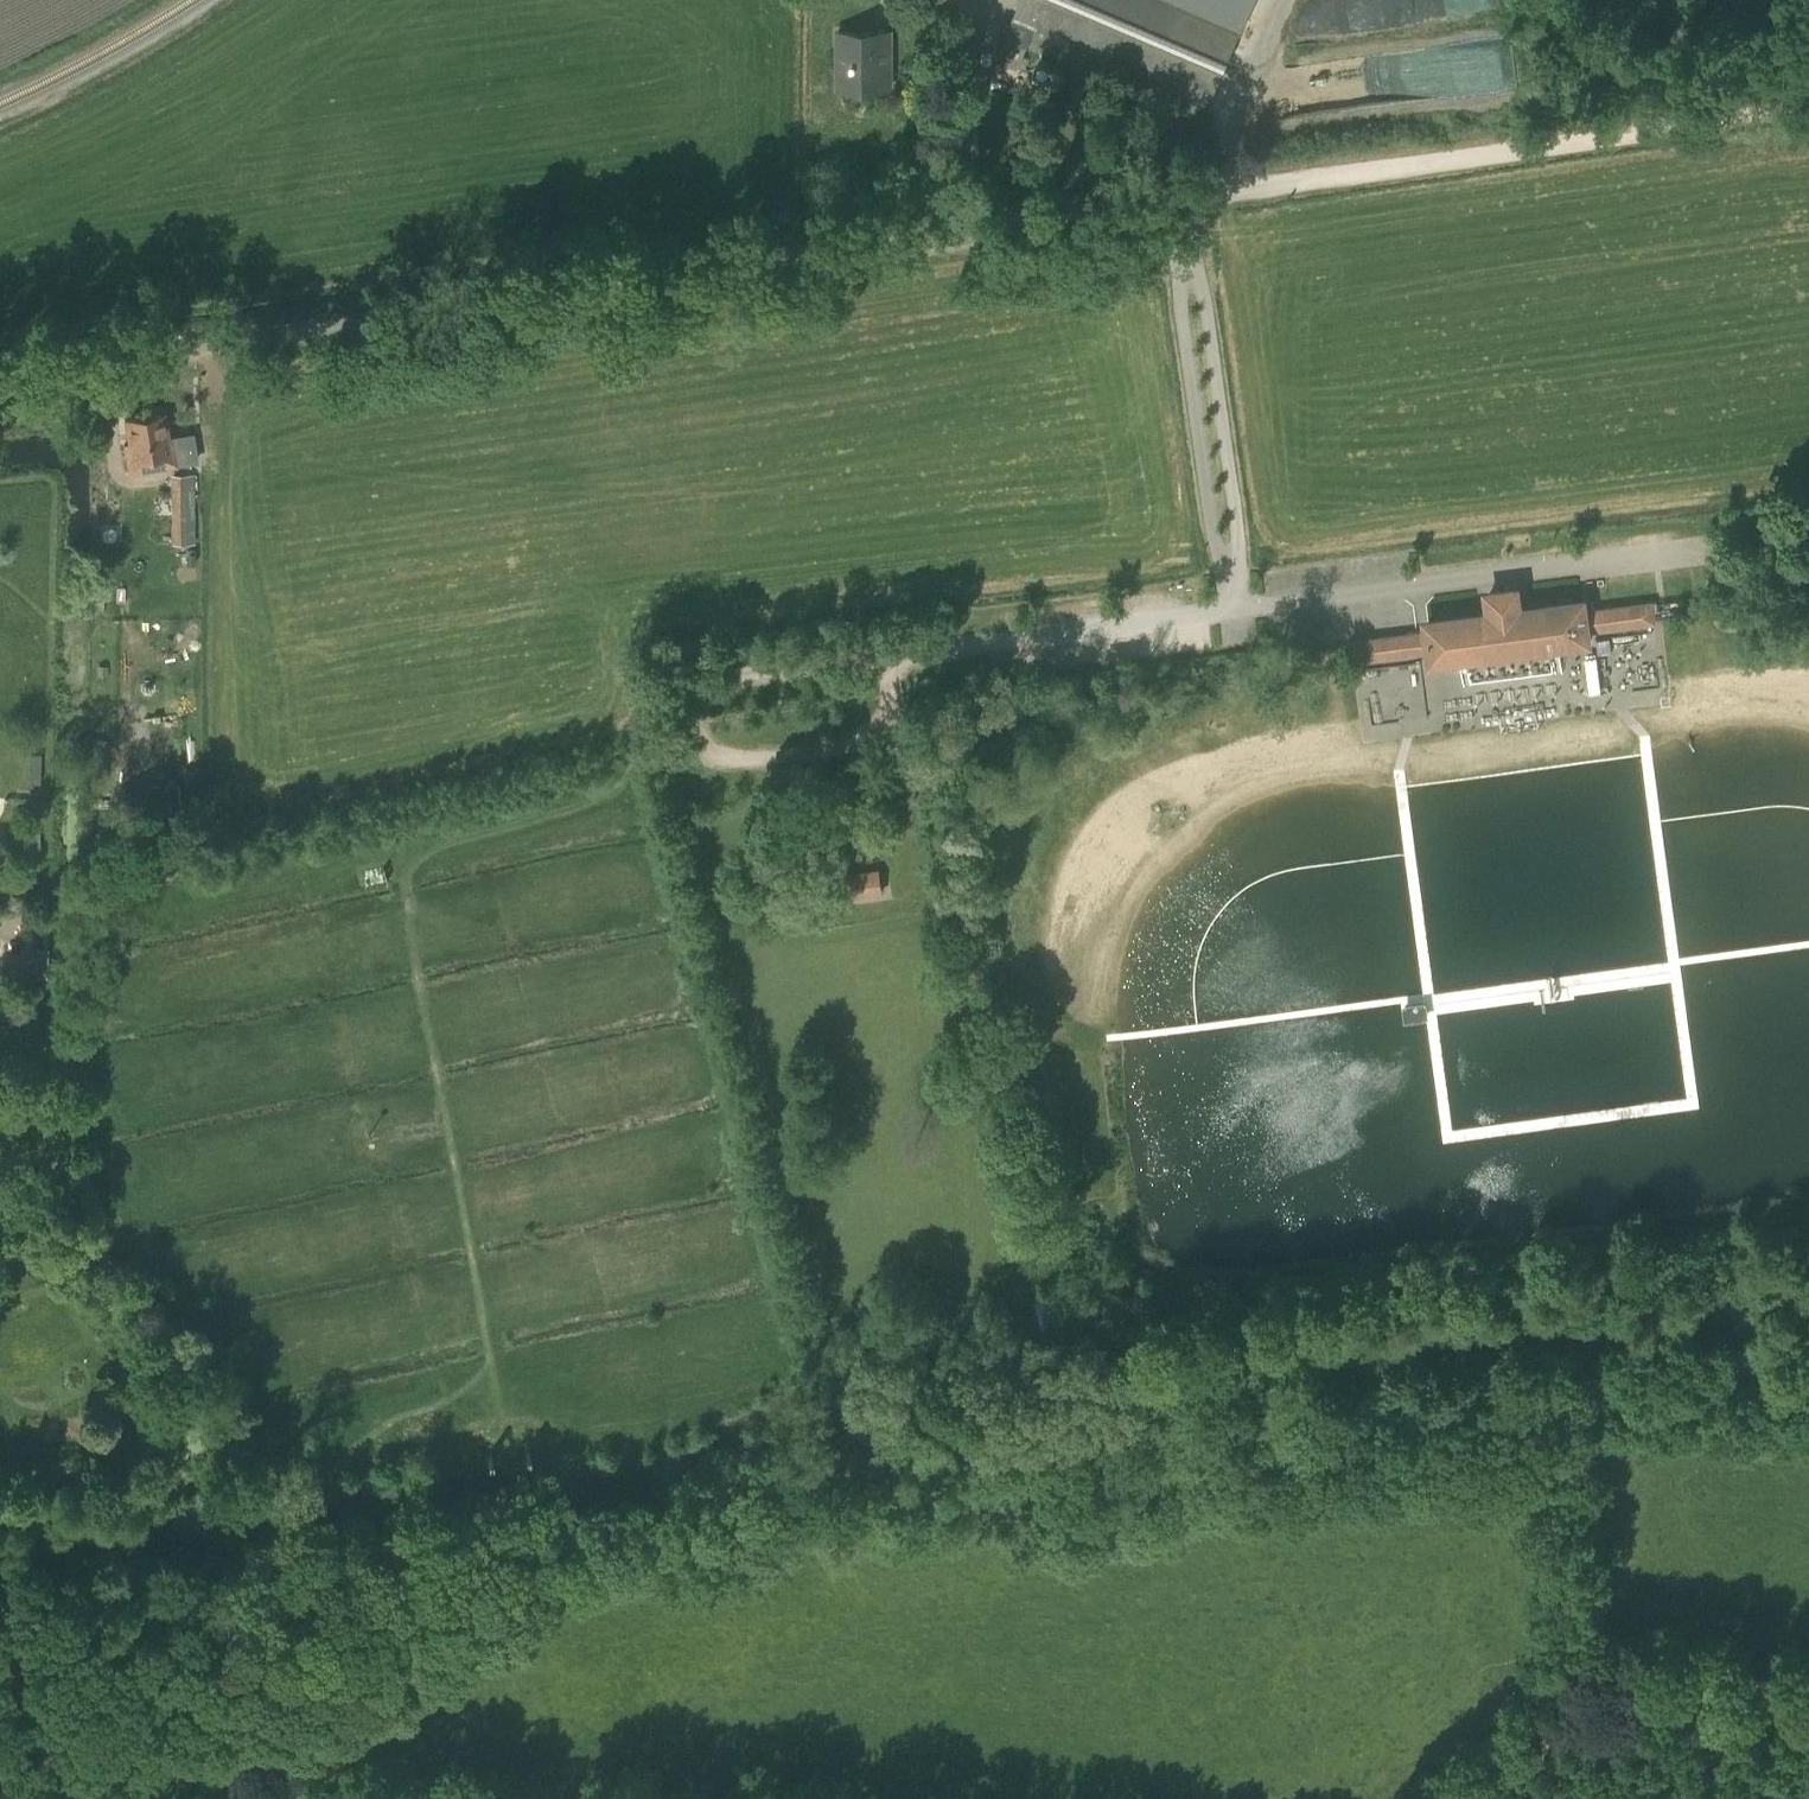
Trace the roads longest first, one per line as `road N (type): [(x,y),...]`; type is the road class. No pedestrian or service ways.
road 1 (unclassified): [(0,375),(1303,181)]
road 2 (track): [(1303,181),(1808,104)]
road 3 (track): [(0,1794),(191,1786),(348,1798)]

